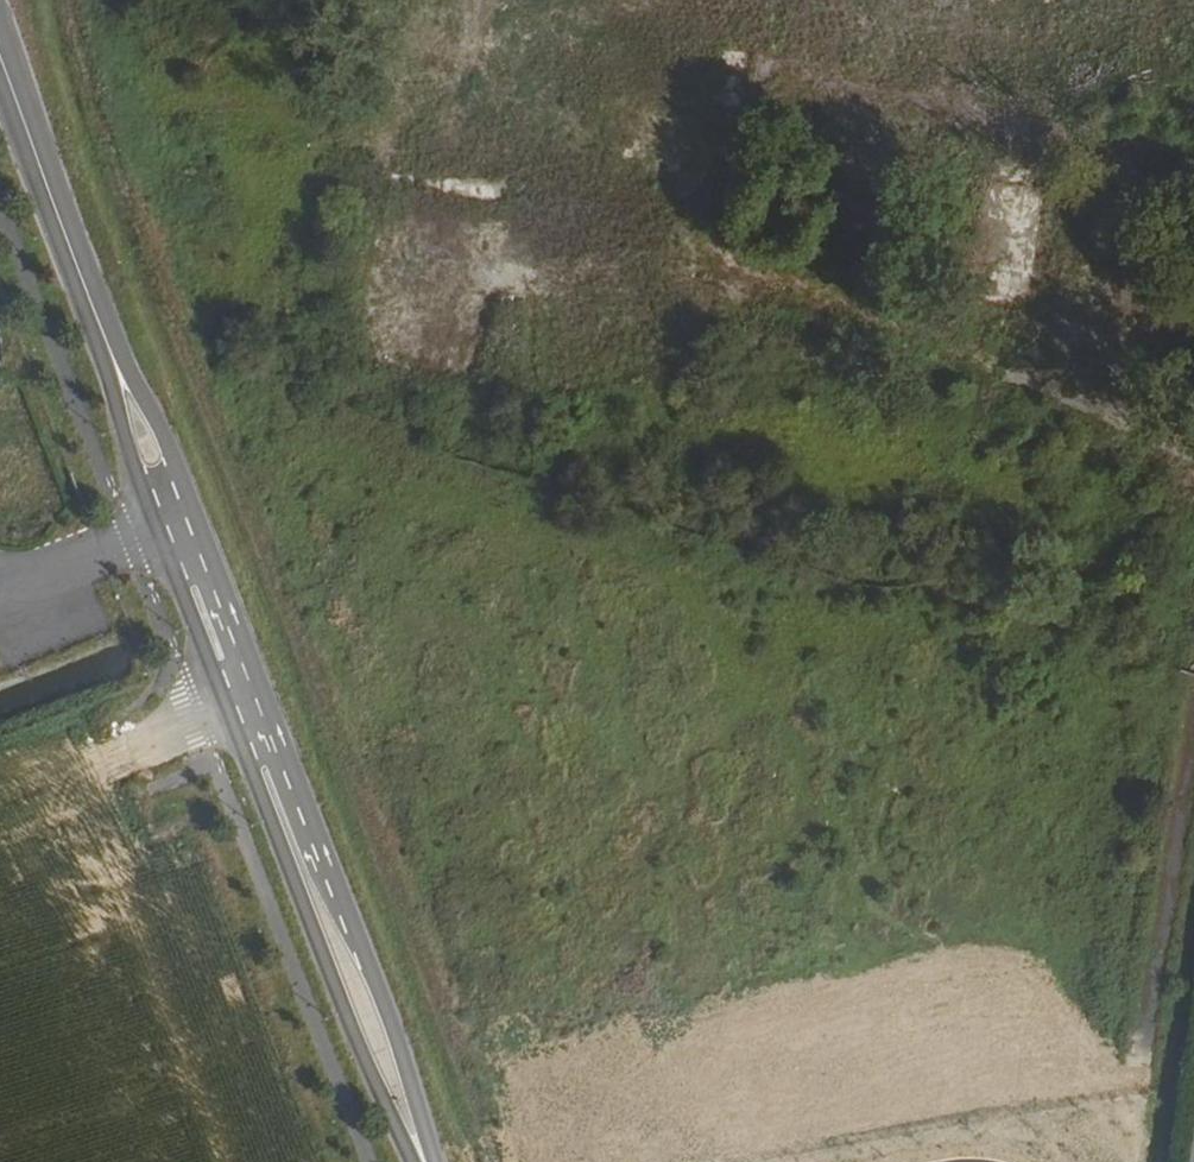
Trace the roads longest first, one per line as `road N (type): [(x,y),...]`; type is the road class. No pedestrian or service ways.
road 1 (unclassified): [(423,1161),(0,50)]

